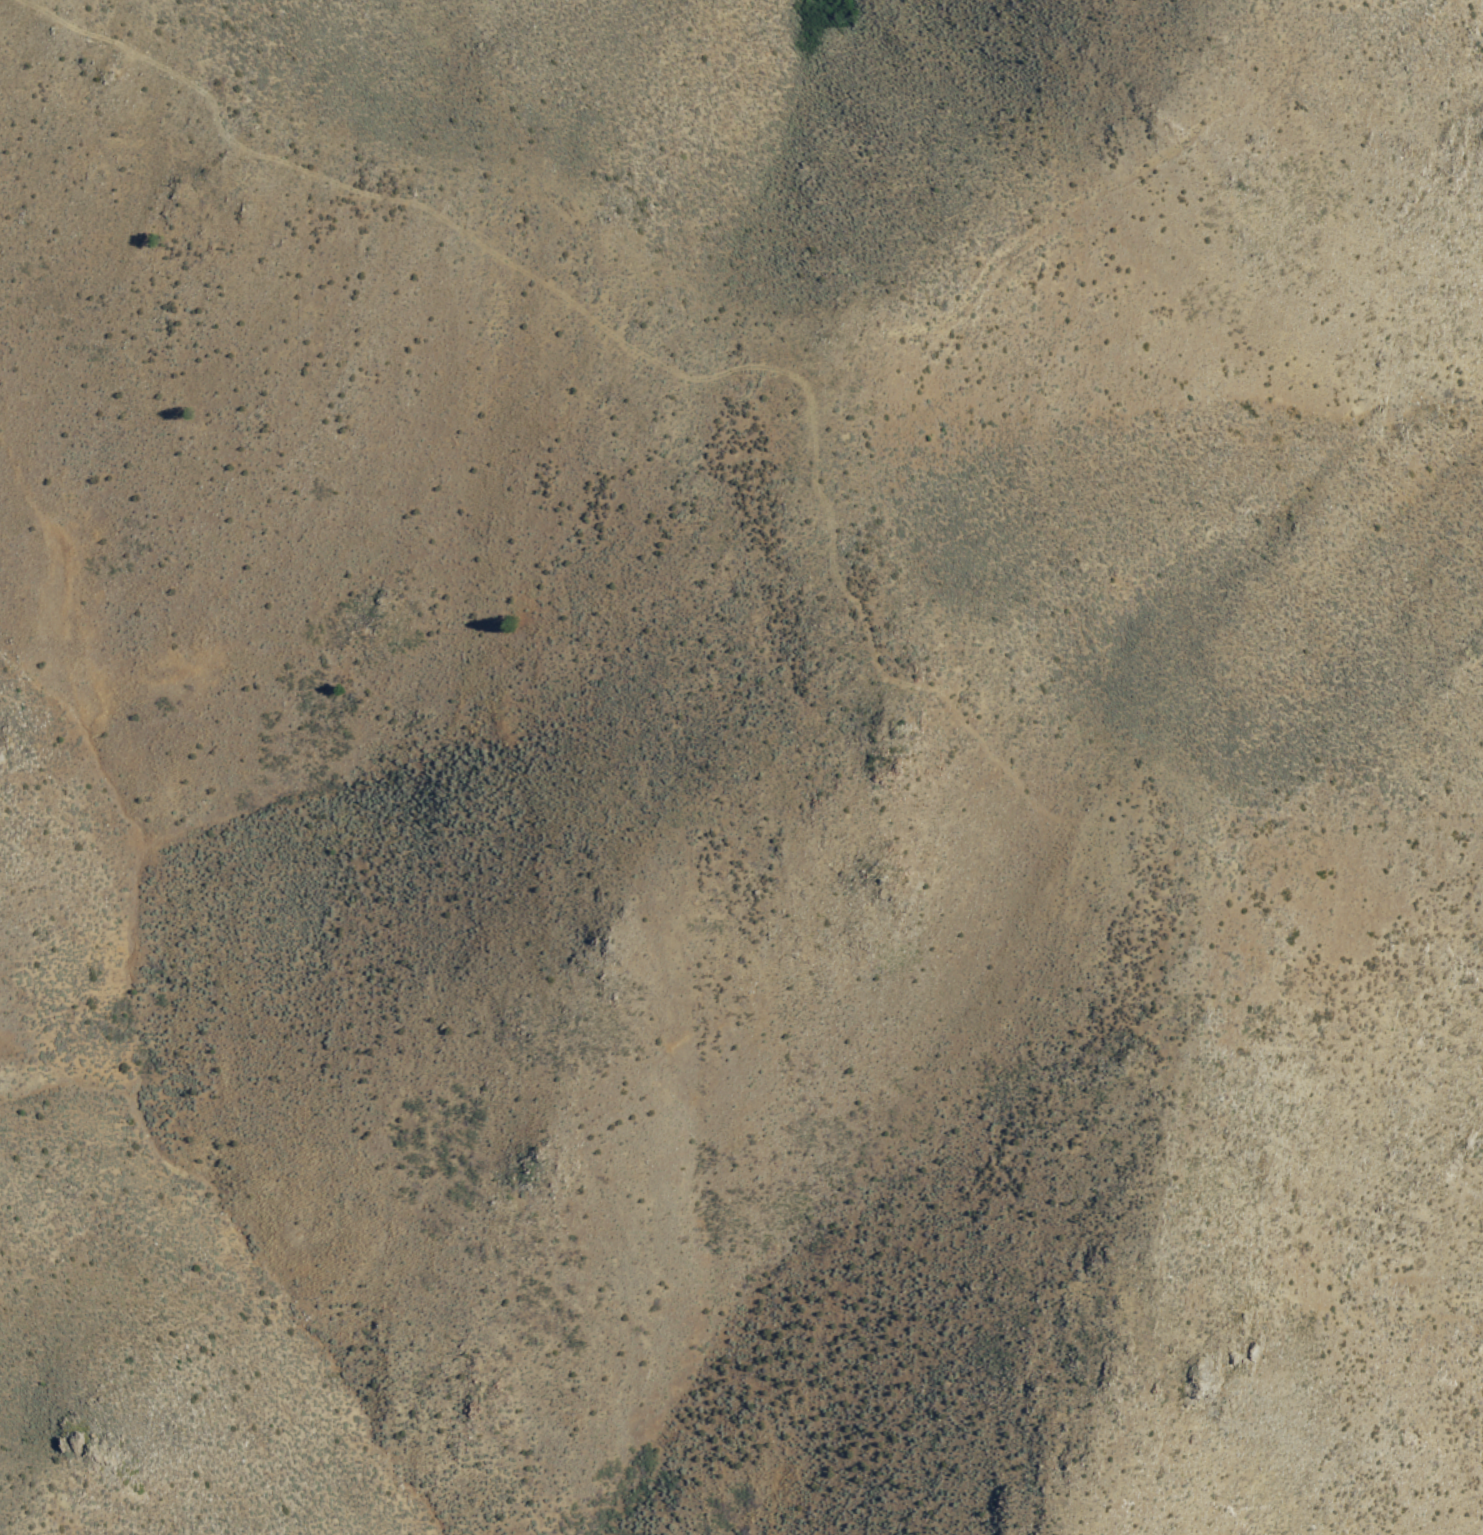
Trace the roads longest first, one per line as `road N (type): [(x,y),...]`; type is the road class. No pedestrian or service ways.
road 1 (track): [(27,0),(164,65)]

